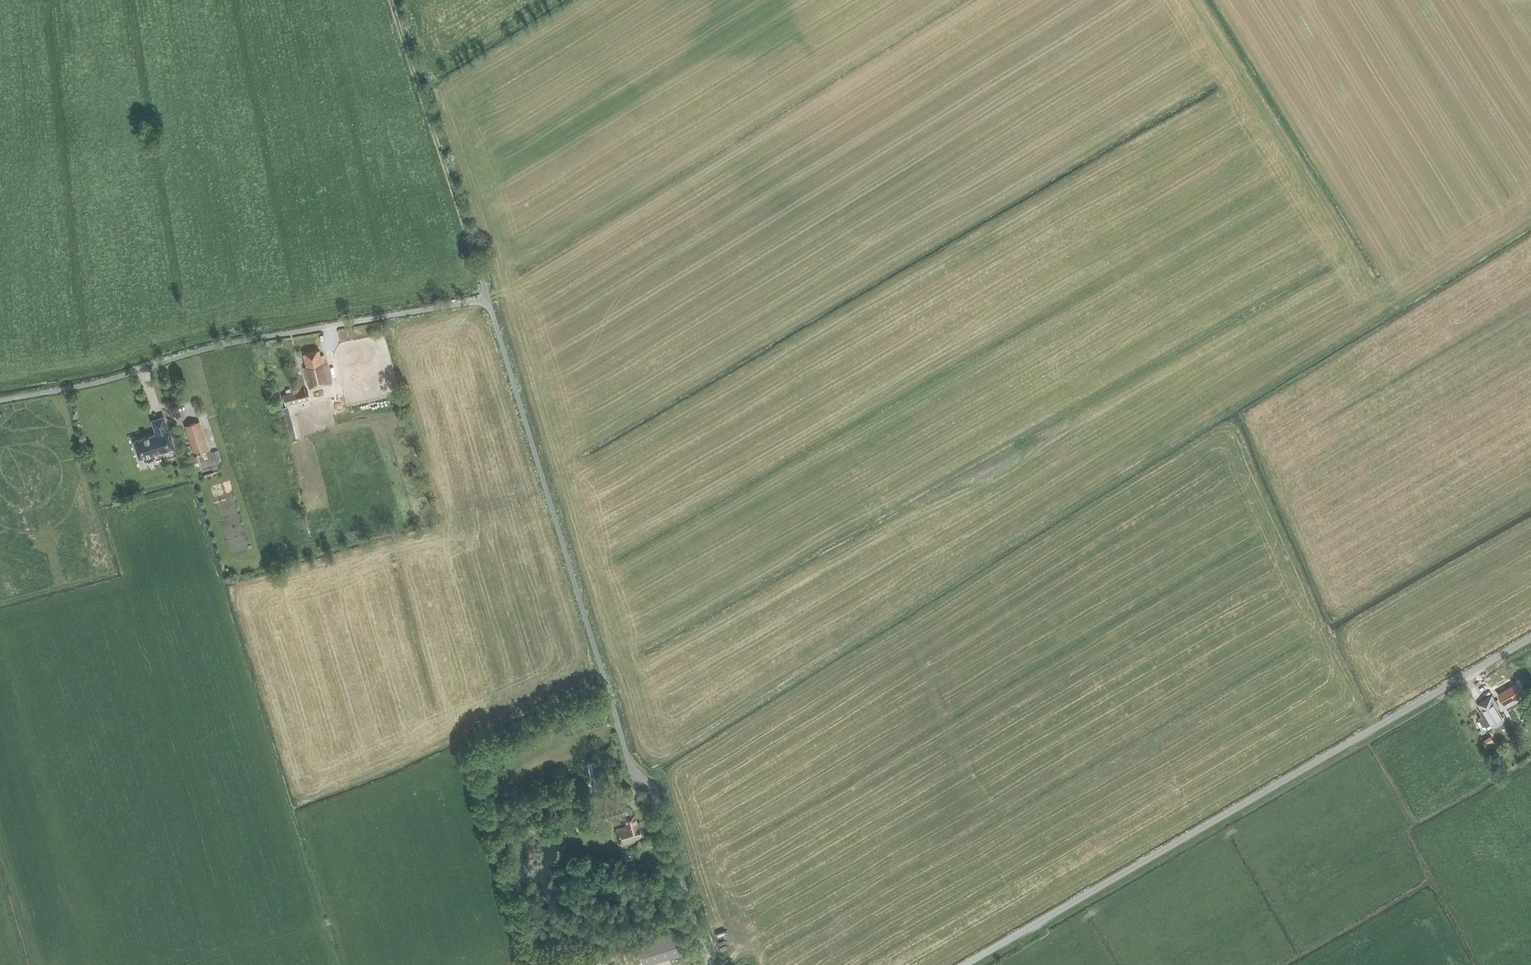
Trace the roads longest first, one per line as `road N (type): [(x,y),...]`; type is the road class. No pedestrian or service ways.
road 1 (unclassified): [(0,401),(231,343),(487,300),(629,764),(657,795),(710,964)]
road 2 (unclassified): [(964,964),(1530,638)]
road 3 (track): [(487,300),(391,0)]

